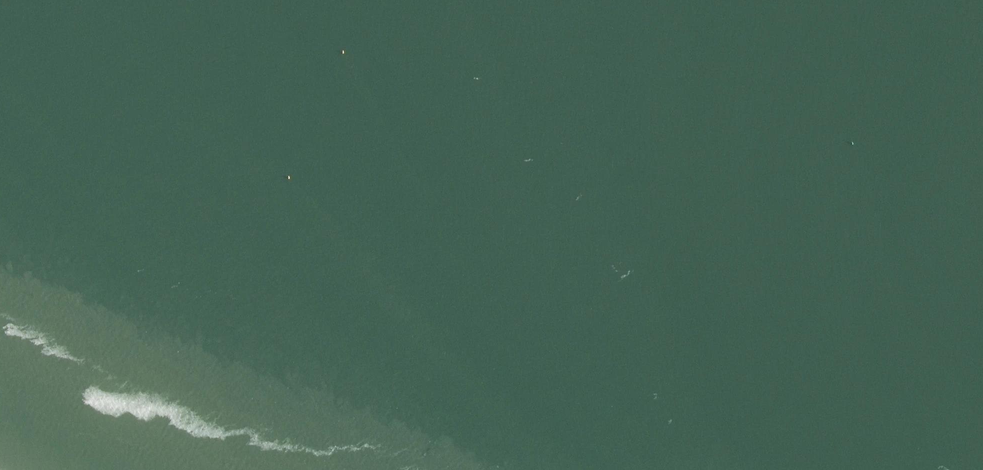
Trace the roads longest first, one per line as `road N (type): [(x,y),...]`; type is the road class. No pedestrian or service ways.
road 1 (trunk): [(698,469),(711,0)]
road 2 (trunk): [(670,0),(662,469)]

